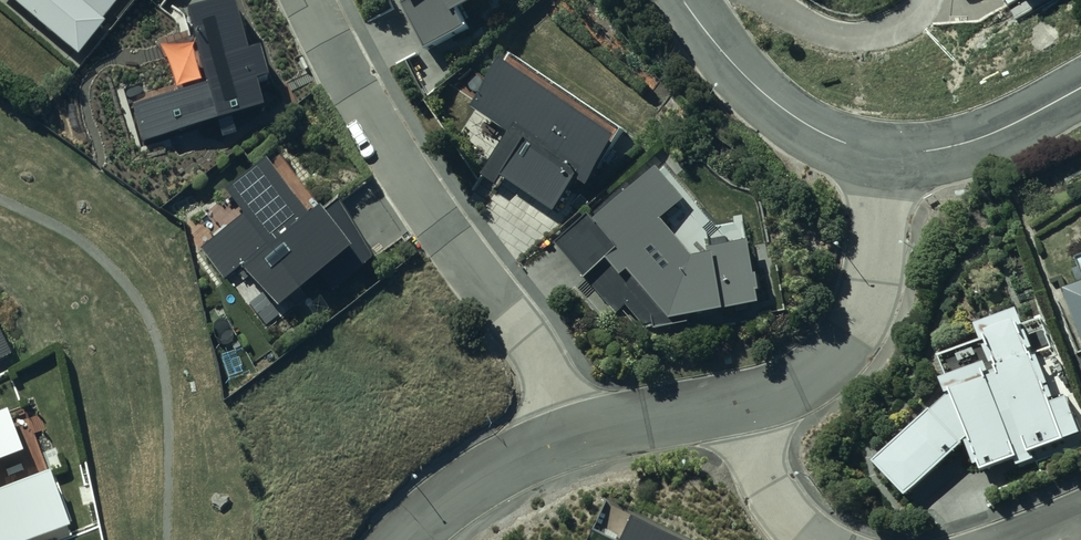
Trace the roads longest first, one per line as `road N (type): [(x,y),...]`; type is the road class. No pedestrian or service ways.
road 1 (residential): [(586,431),(378,128),(311,0)]
road 2 (residential): [(879,153),(869,280),(850,333),(792,387),(742,399)]
road 3 (unclassified): [(686,0),(790,118),(841,147),(879,153)]
road 4 (unclassified): [(879,153),(917,156),(963,143),(1080,87)]
road 5 (residential): [(586,431),(486,475),(405,539)]
road 6 (residential): [(742,399),(762,471),(785,514),(815,539)]
road 7 (residential): [(742,399),(586,431)]

